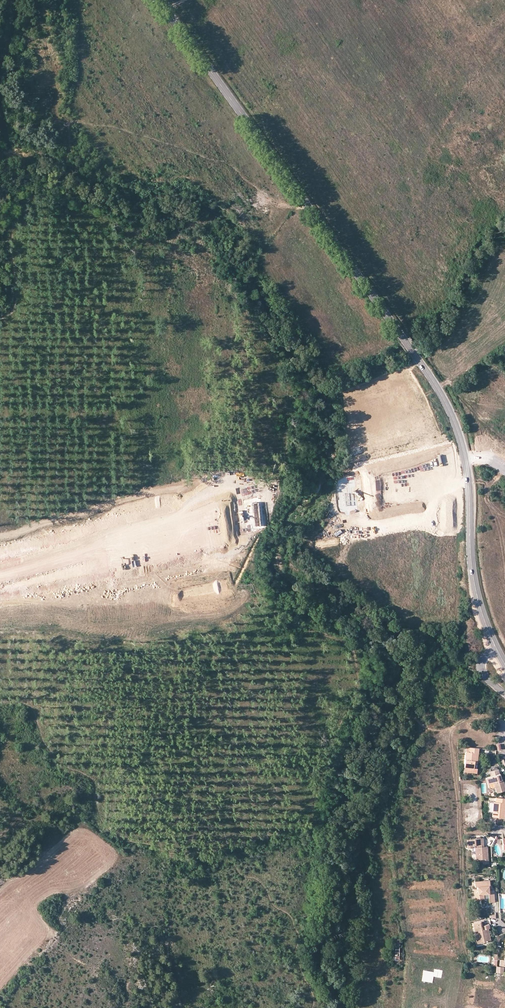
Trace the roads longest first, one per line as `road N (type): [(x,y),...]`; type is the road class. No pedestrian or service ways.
road 1 (tertiary): [(164,0),(352,259),(453,417),(468,482),(476,593),(504,665)]
road 2 (primary): [(504,466),(348,492),(0,571)]
road 3 (tertiary): [(483,397),(474,375),(454,362),(428,365),(411,384),(409,409),(423,429),(446,437),(468,429)]

